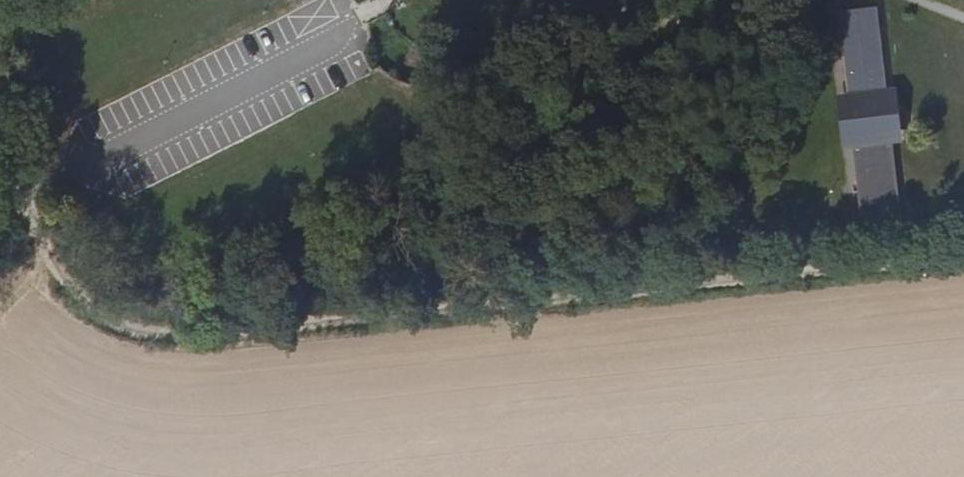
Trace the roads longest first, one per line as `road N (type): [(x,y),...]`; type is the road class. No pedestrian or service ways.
road 1 (track): [(963,273),(161,337),(116,325),(73,285),(23,191)]

